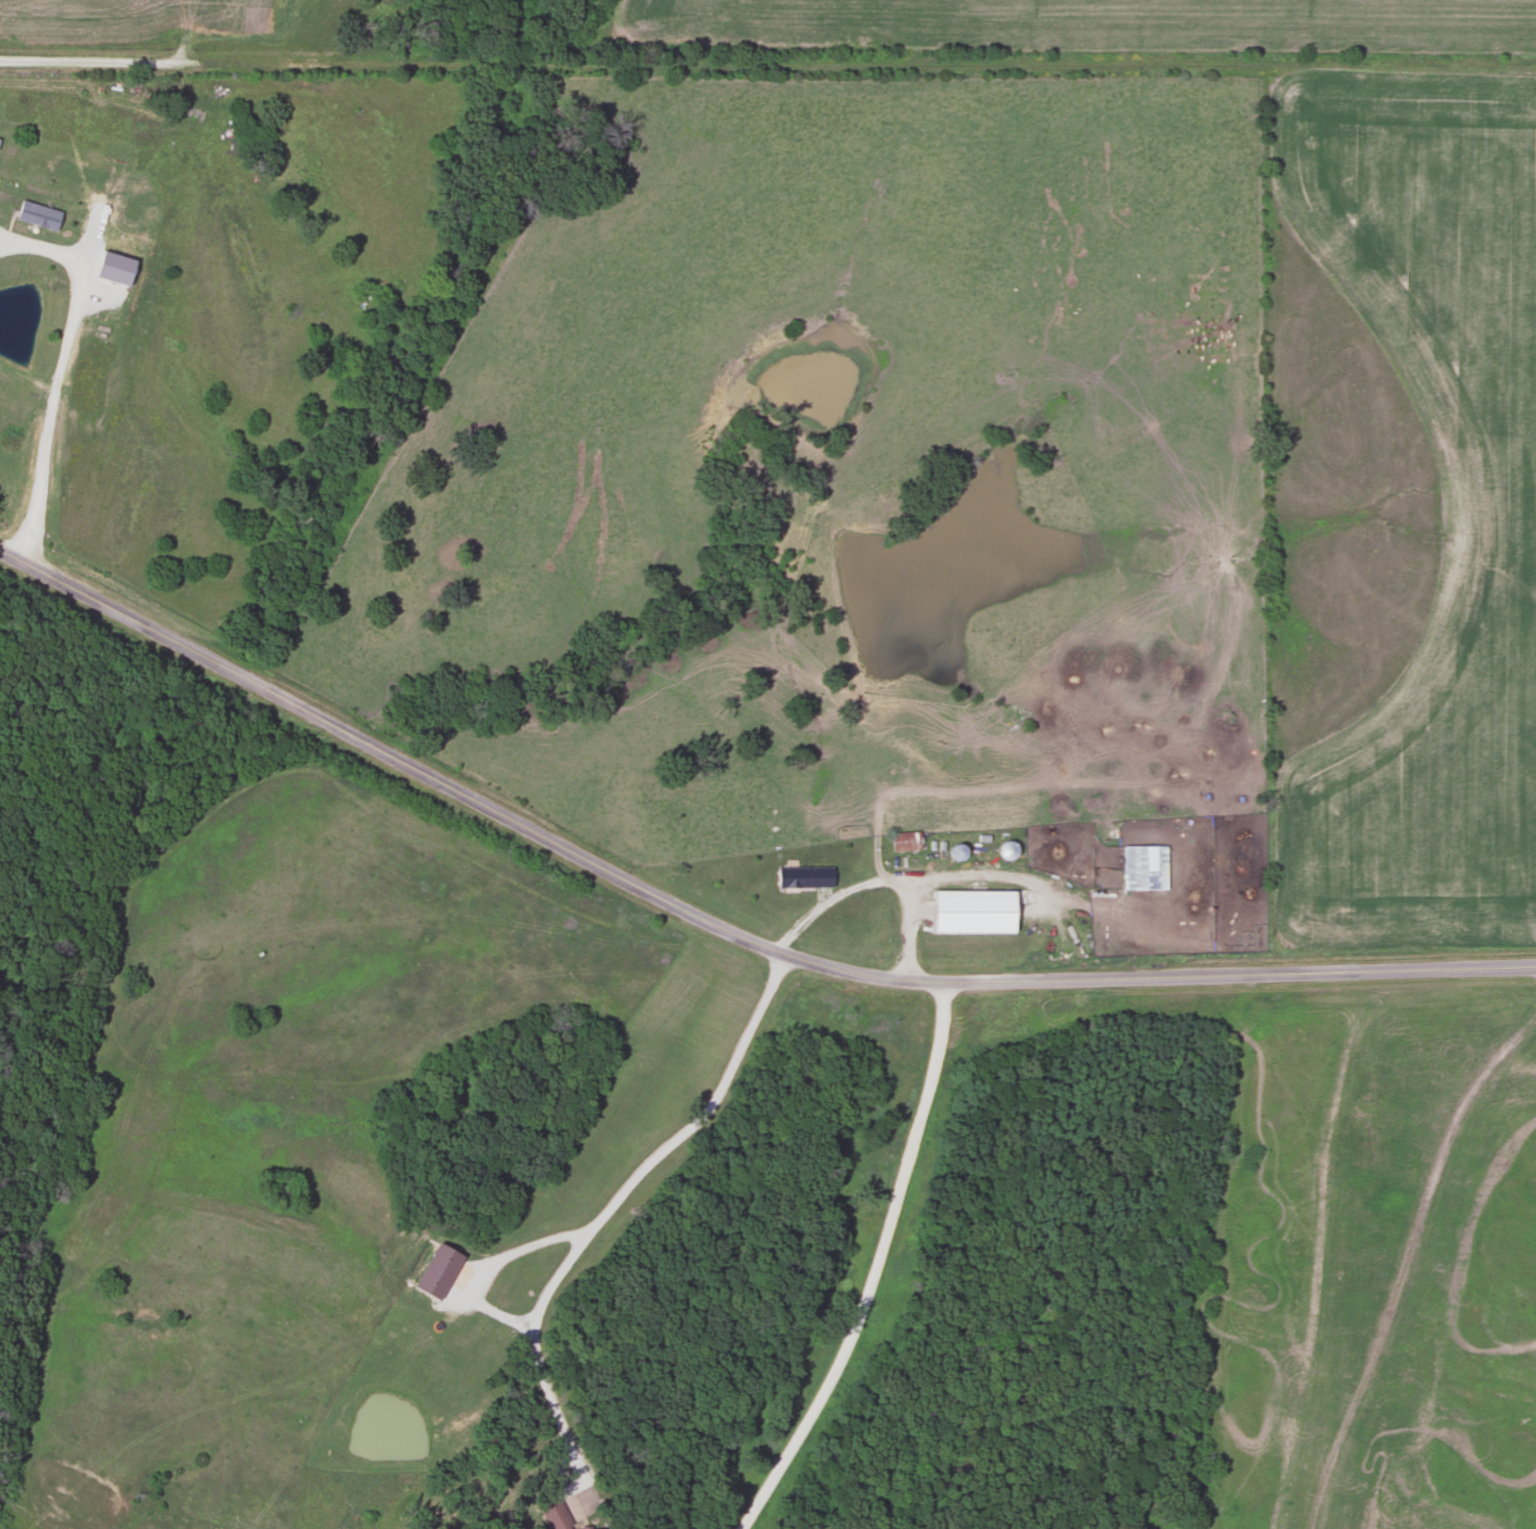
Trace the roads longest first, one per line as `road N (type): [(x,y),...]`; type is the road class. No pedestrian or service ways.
road 1 (residential): [(1535,969),(946,983),(893,981),(803,961),(654,893),(0,547)]
road 2 (residential): [(0,63),(1535,70)]
road 3 (residential): [(742,1528),(856,1327),(940,1056),(946,983)]

